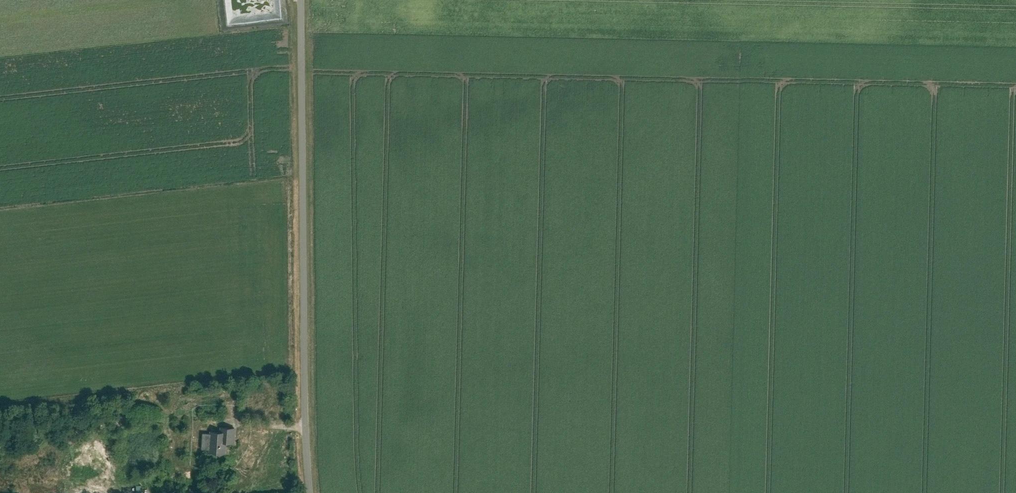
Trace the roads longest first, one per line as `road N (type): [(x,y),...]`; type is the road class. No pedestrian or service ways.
road 1 (unclassified): [(309,492),(301,0)]

